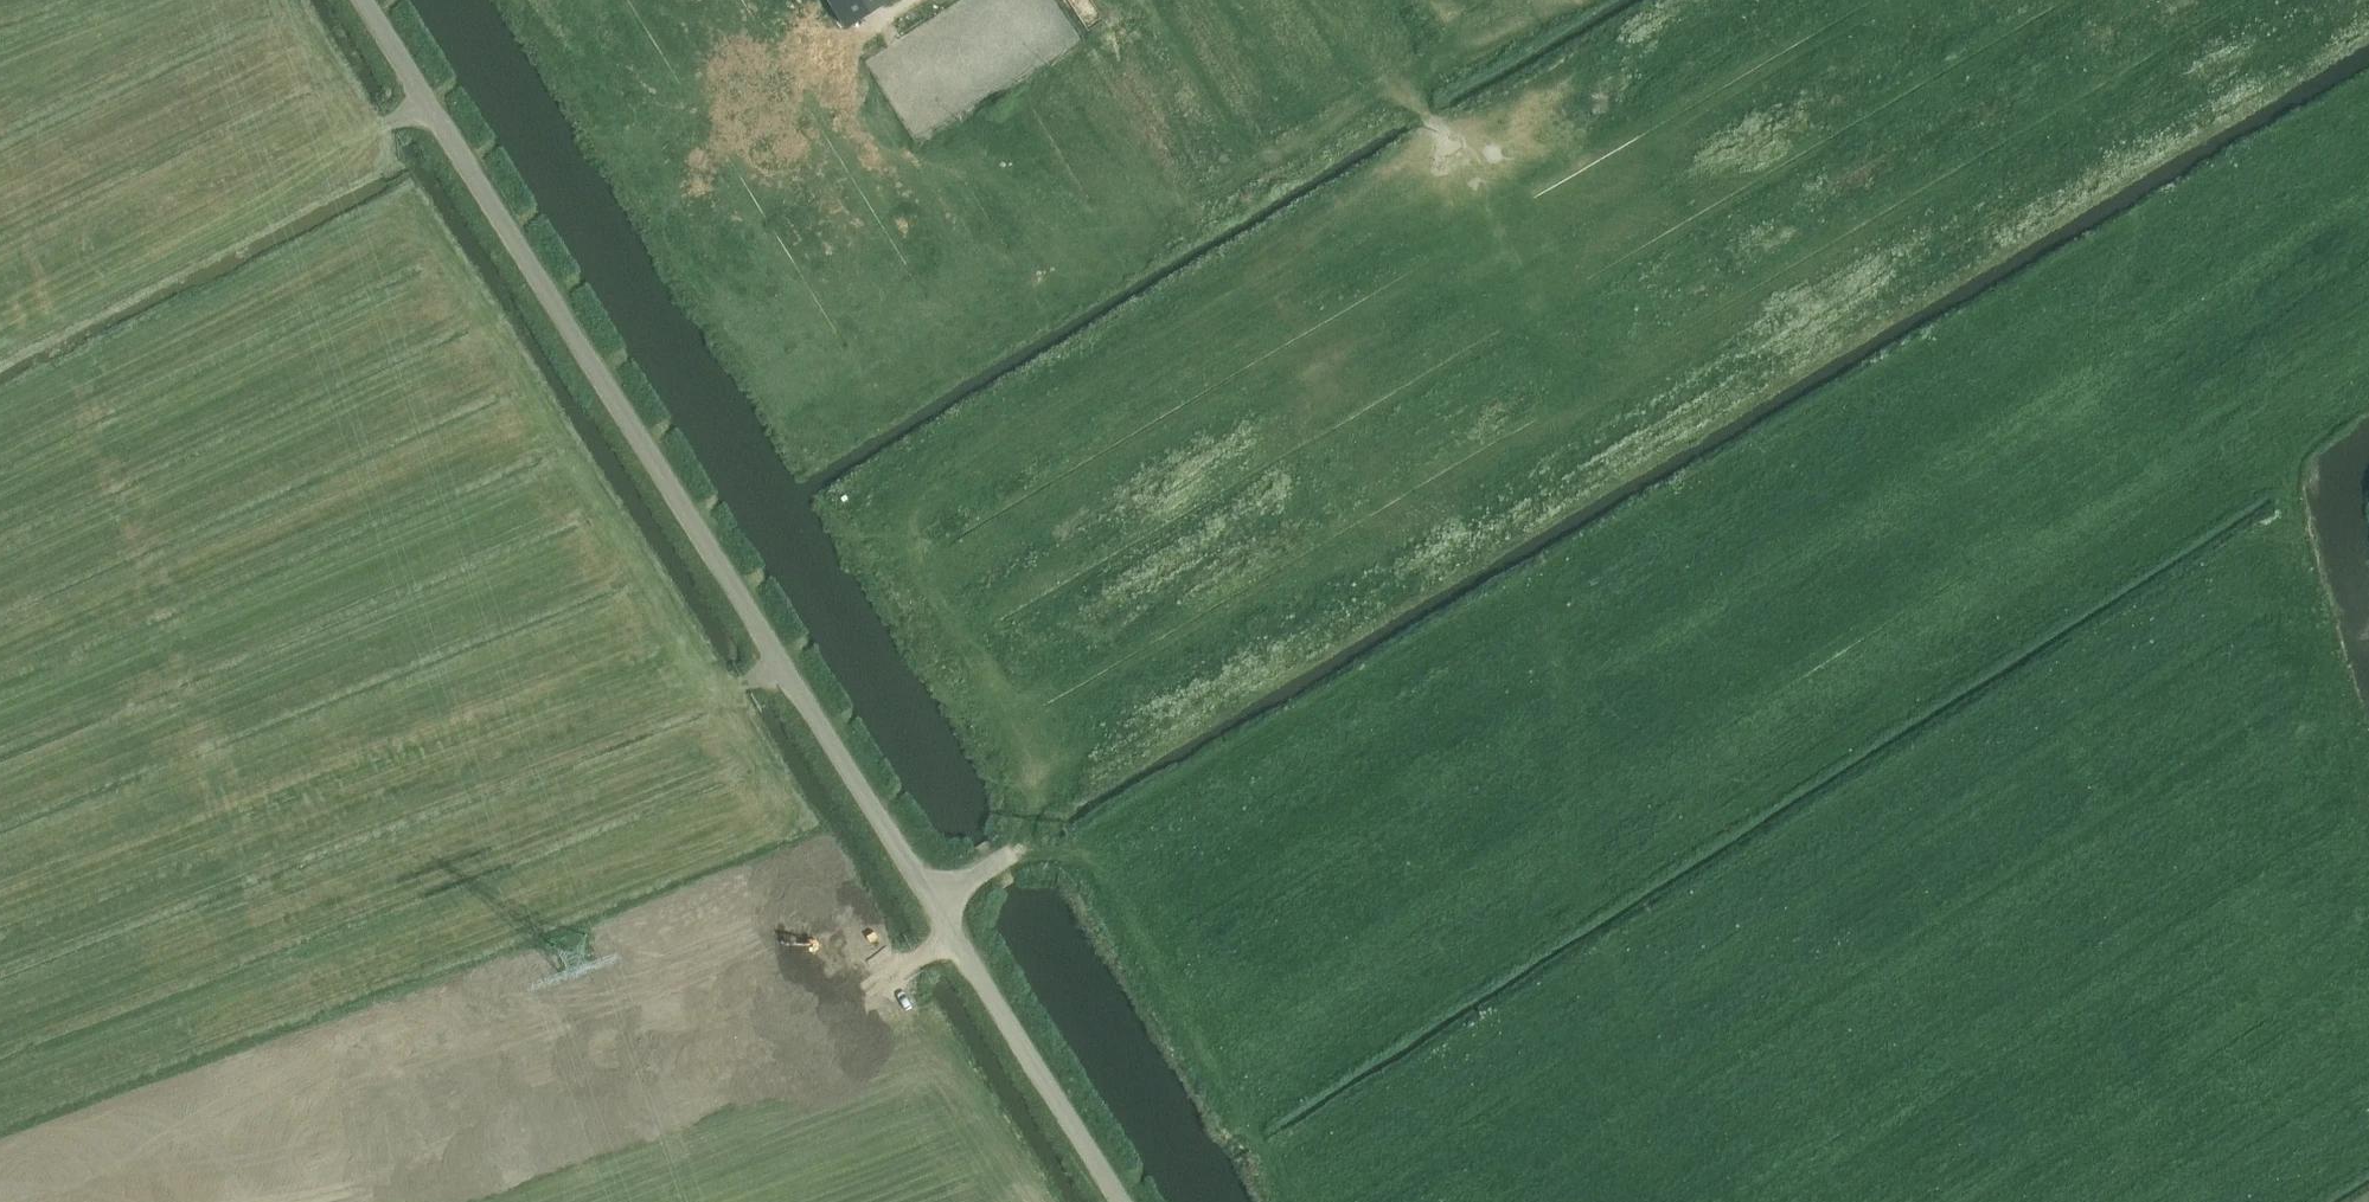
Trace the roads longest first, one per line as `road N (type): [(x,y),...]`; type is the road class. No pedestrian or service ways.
road 1 (unclassified): [(1122,1201),(364,0)]

